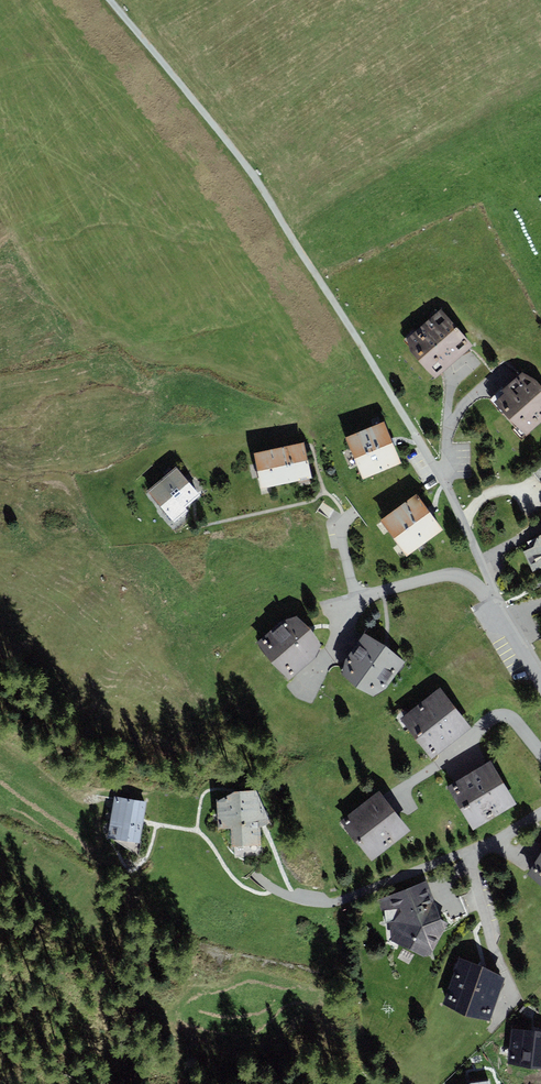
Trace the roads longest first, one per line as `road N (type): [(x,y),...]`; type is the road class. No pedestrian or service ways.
road 1 (track): [(418,438),(219,131),(109,0)]
road 2 (residential): [(540,678),(418,438)]

